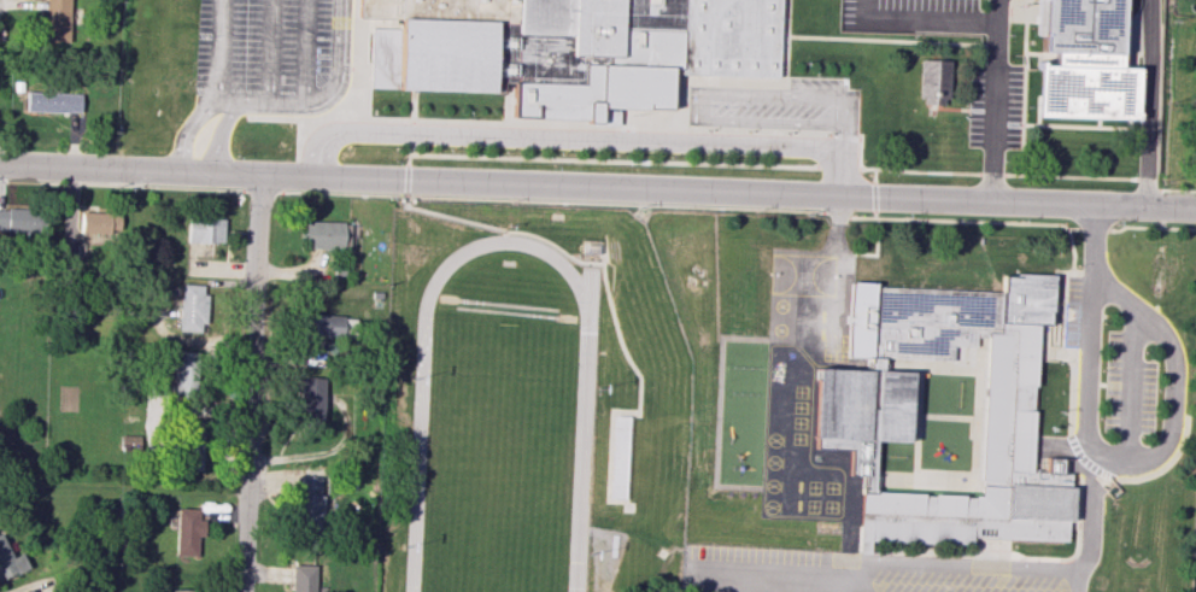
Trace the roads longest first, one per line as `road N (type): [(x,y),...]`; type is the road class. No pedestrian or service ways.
road 1 (residential): [(1195,208),(0,164)]
road 2 (residential): [(245,591),(260,175)]

